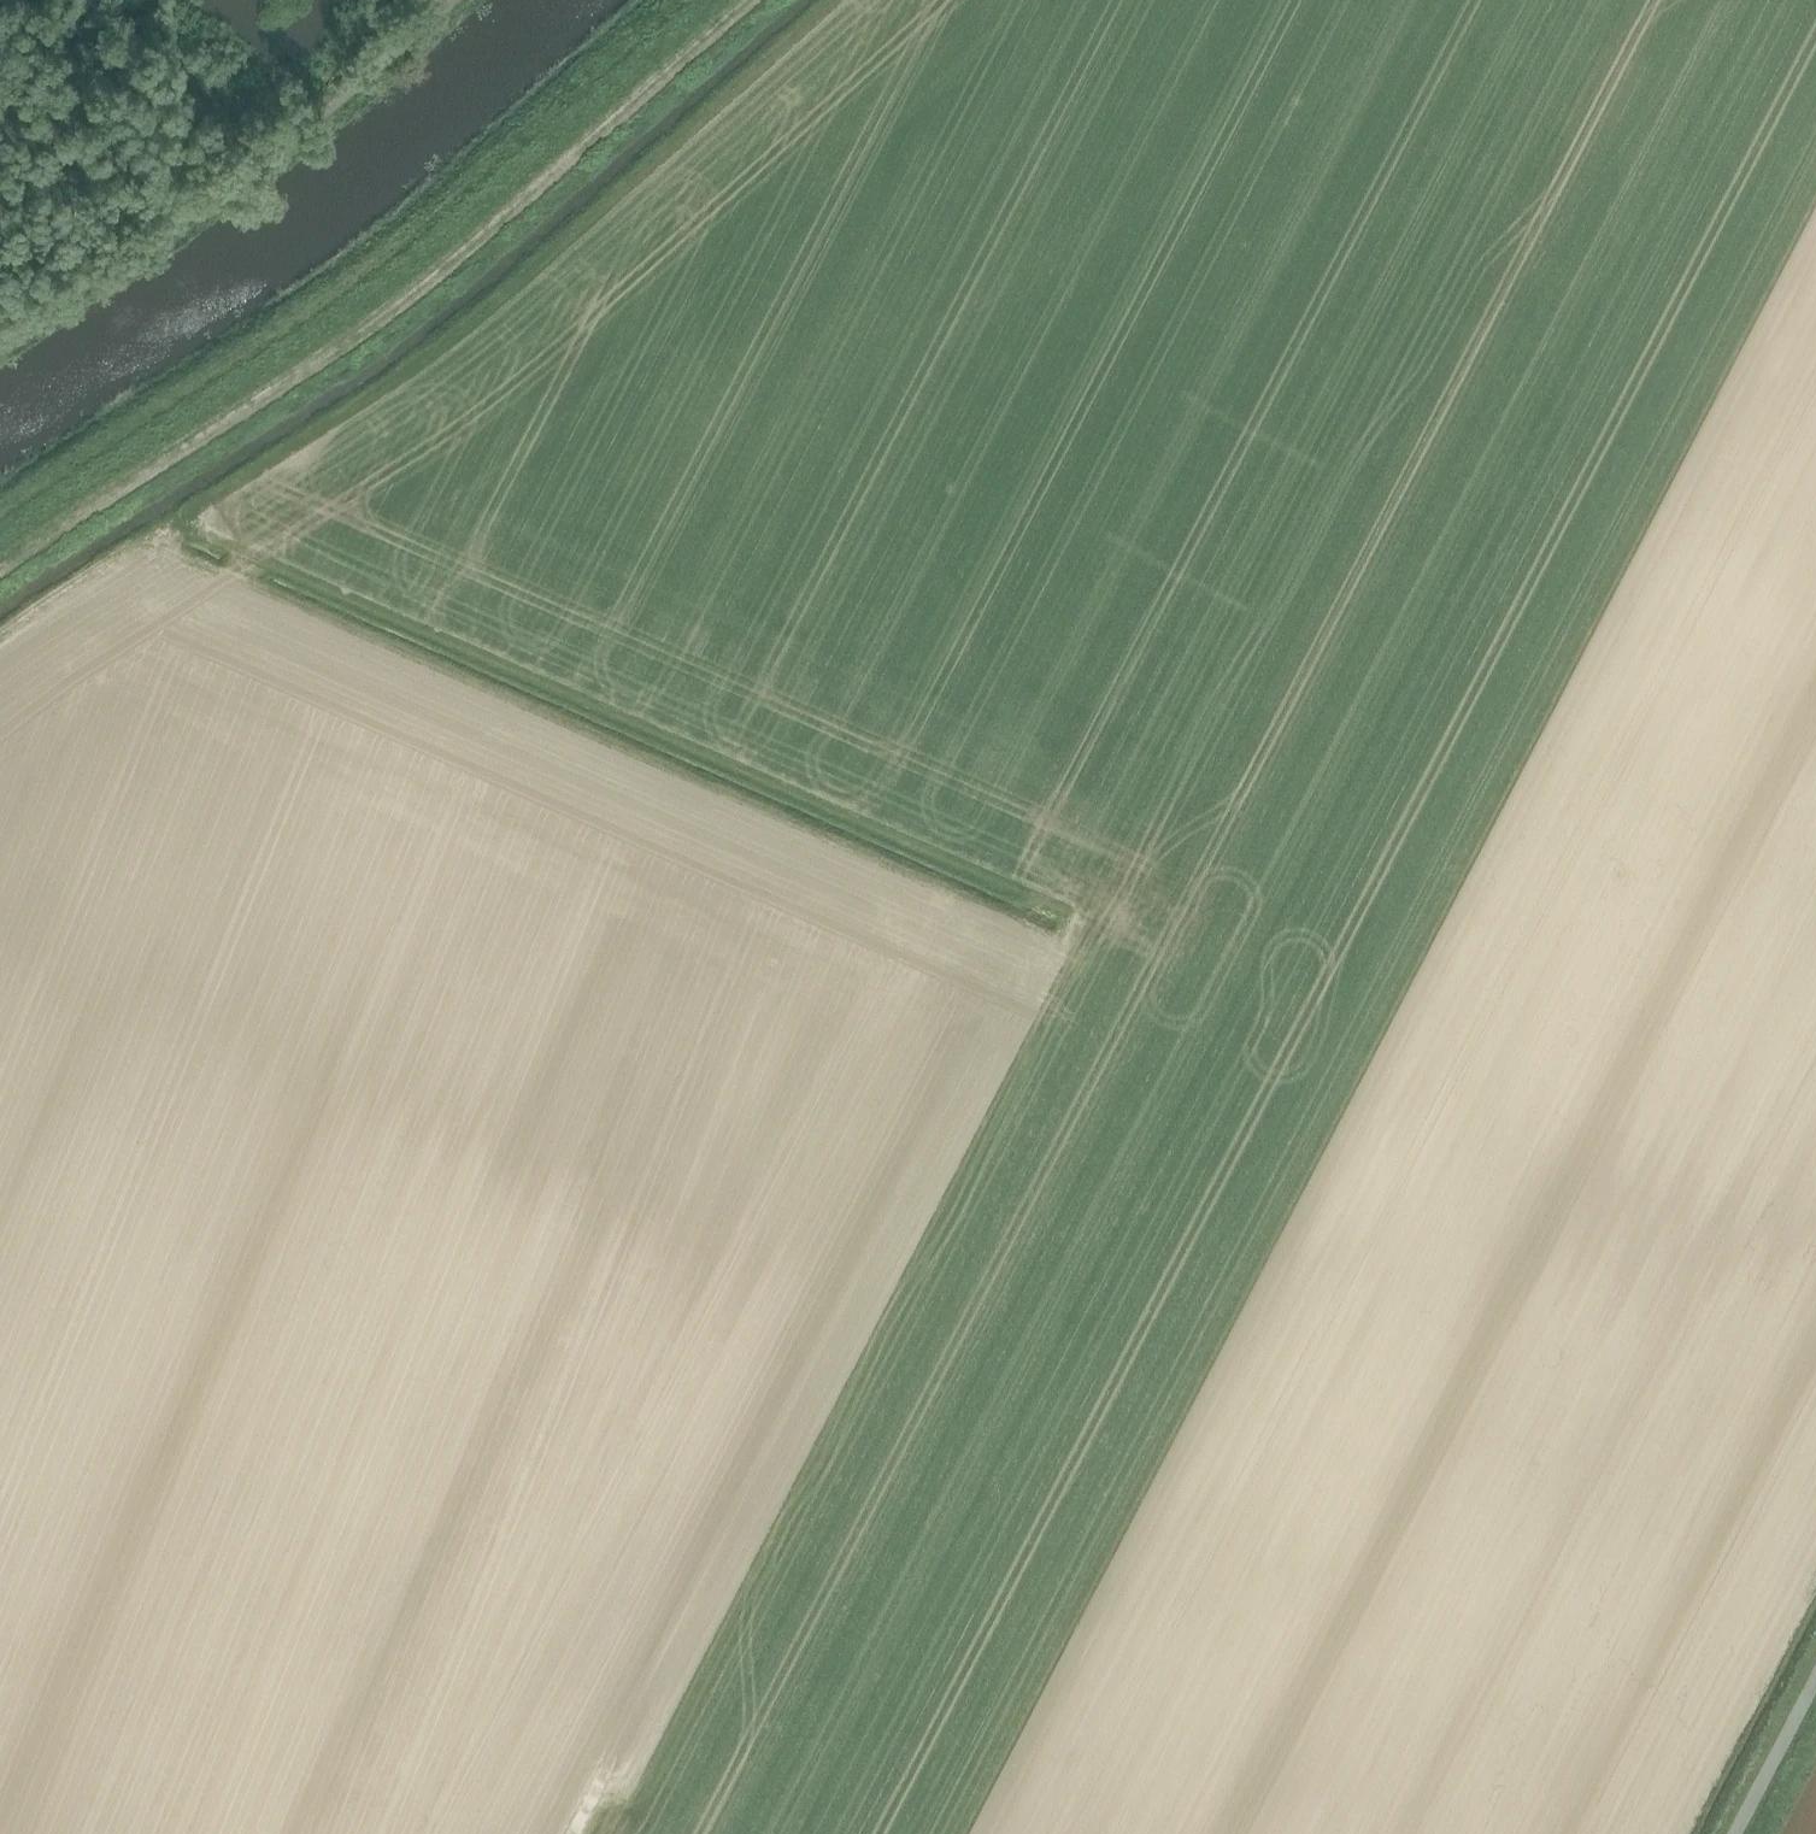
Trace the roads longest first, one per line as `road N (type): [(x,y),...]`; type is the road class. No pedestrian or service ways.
road 1 (unclassified): [(1737,1833),(1815,1681)]

